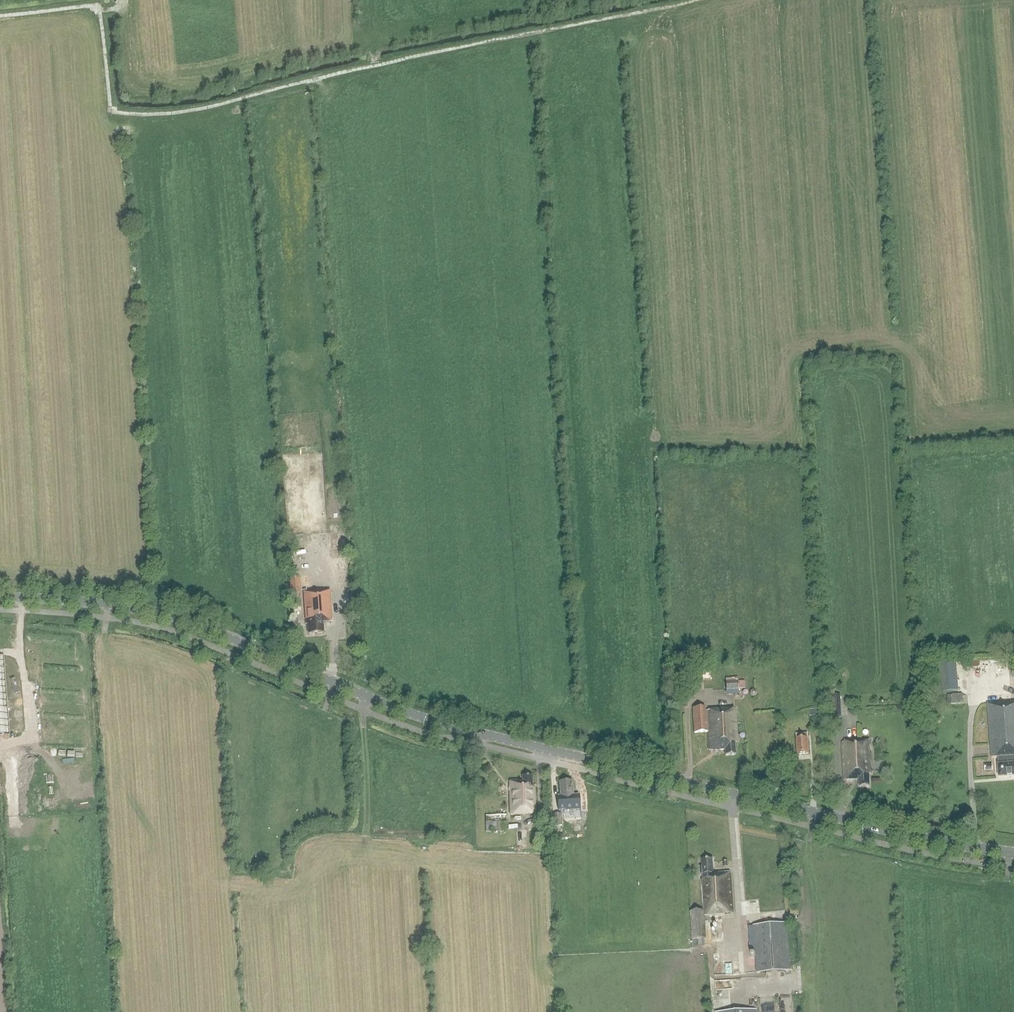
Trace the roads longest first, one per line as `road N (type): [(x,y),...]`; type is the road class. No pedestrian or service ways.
road 1 (tertiary): [(0,601),(116,605),(176,619),(438,723),(919,839),(1013,853)]

